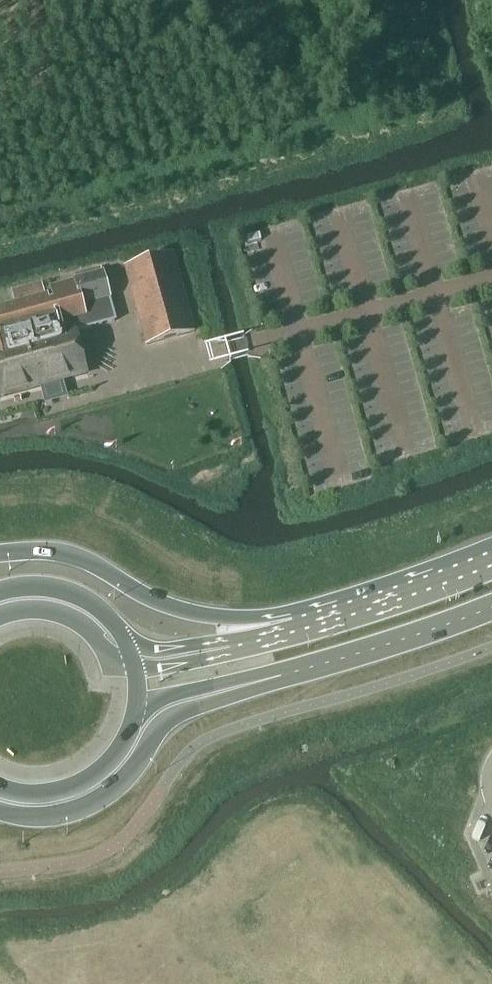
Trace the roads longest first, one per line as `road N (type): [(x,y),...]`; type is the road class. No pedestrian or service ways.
road 1 (secondary): [(331,621),(194,612),(147,595),(80,555),(0,552)]
road 2 (secondary): [(0,812),(38,817),(84,808),(120,784),(171,720),(234,686)]
road 3 (secondary): [(234,686),(491,608)]
road 4 (secondary): [(0,786),(41,794),(95,775),(120,748),(136,707)]
road 5 (secondary): [(491,563),(331,621)]
road 6 (secondary): [(135,667),(58,612),(0,615)]
road 7 (secondary): [(129,645),(109,616),(77,595),(37,585),(0,592)]

